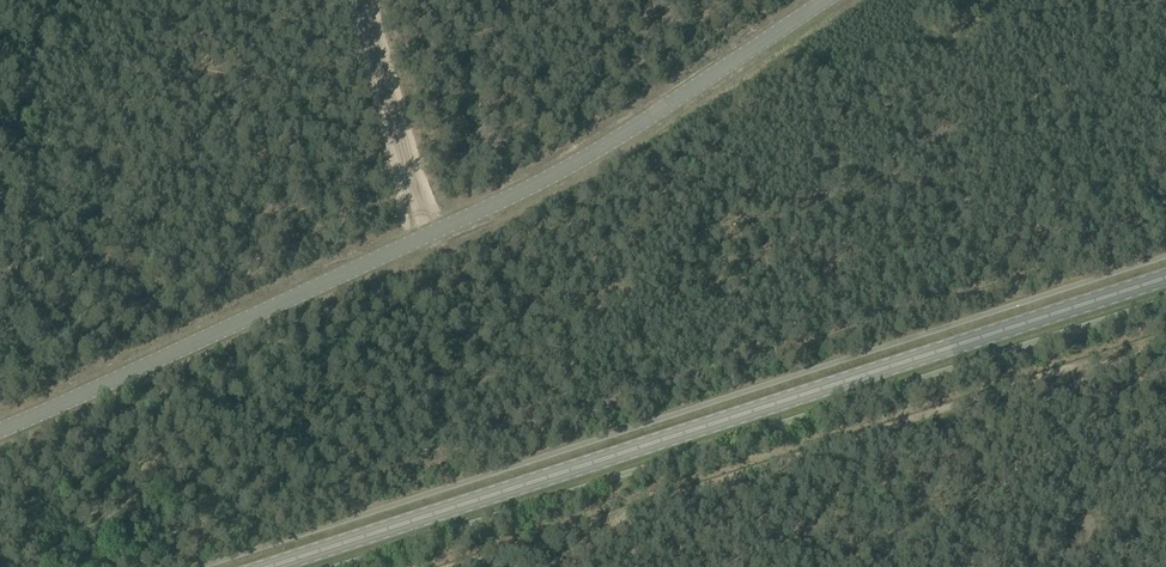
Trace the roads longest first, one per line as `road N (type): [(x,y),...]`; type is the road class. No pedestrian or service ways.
road 1 (primary): [(268,566),(1165,278)]
road 2 (track): [(1165,339),(457,566)]
road 3 (track): [(361,0),(433,234)]

